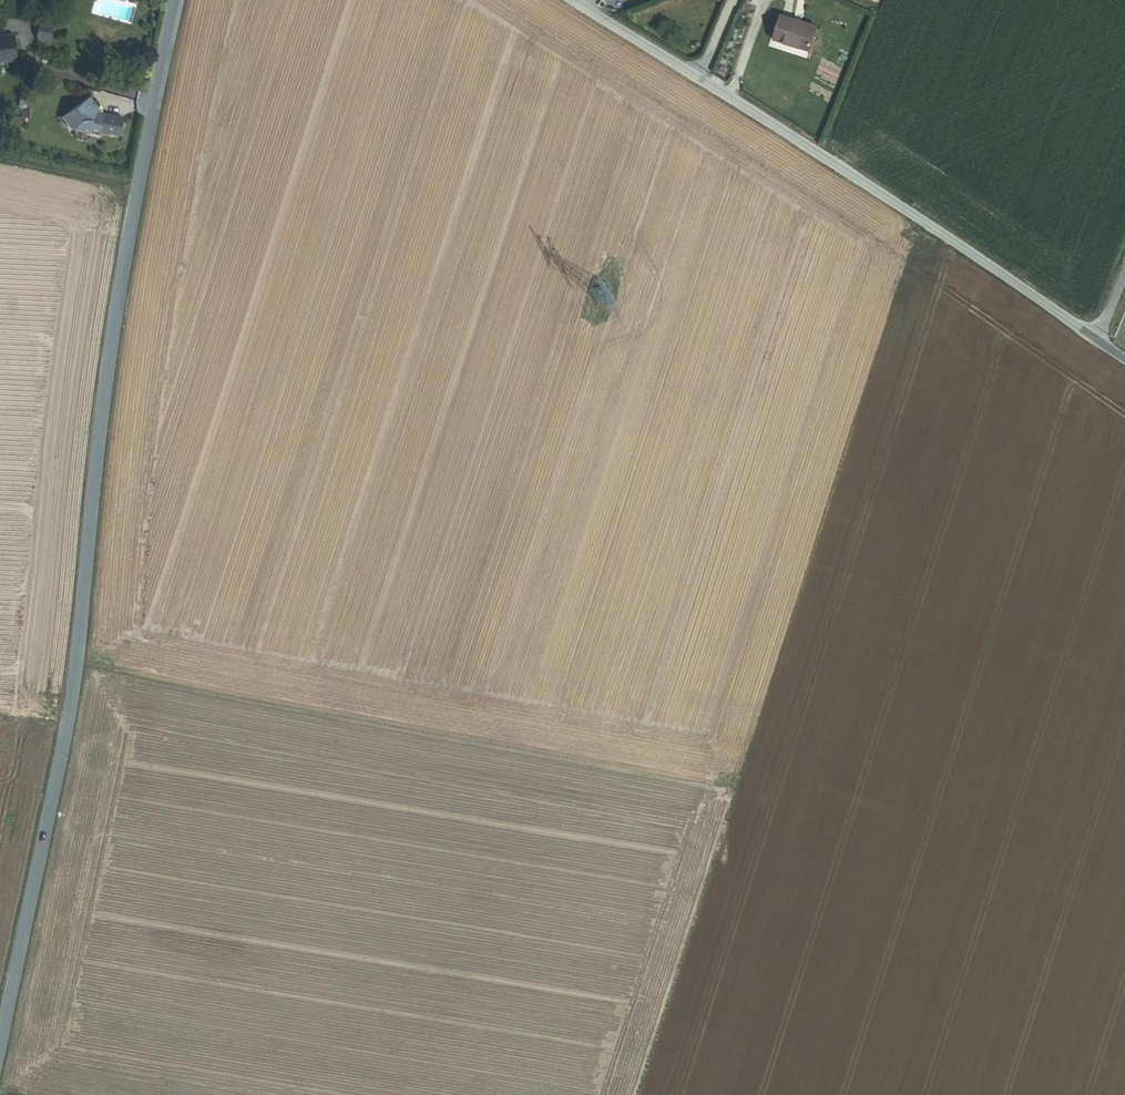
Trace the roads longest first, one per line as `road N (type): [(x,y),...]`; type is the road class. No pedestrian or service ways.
road 1 (tertiary): [(179,0),(104,427),(80,675),(0,1049)]
road 2 (tertiary): [(1124,375),(570,0)]

